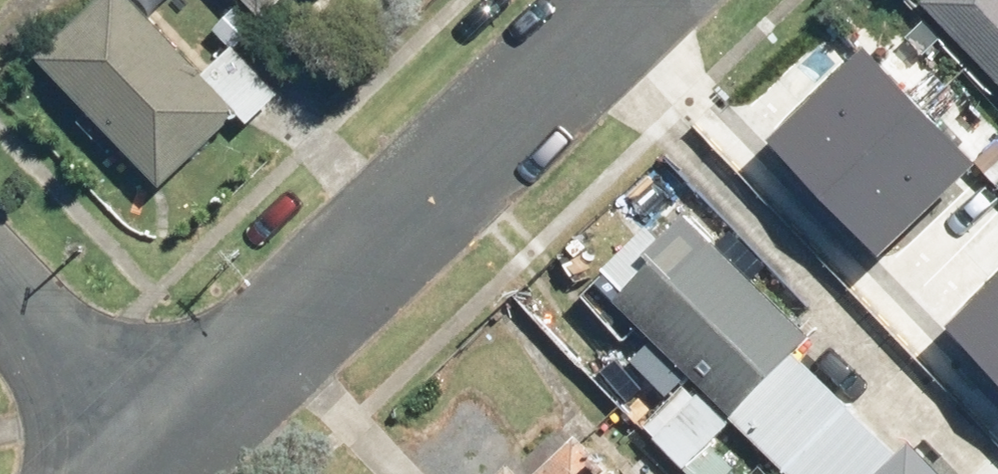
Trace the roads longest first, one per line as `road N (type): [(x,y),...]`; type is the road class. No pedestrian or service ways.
road 1 (residential): [(163,461),(639,0)]
road 2 (residential): [(0,289),(163,461)]

